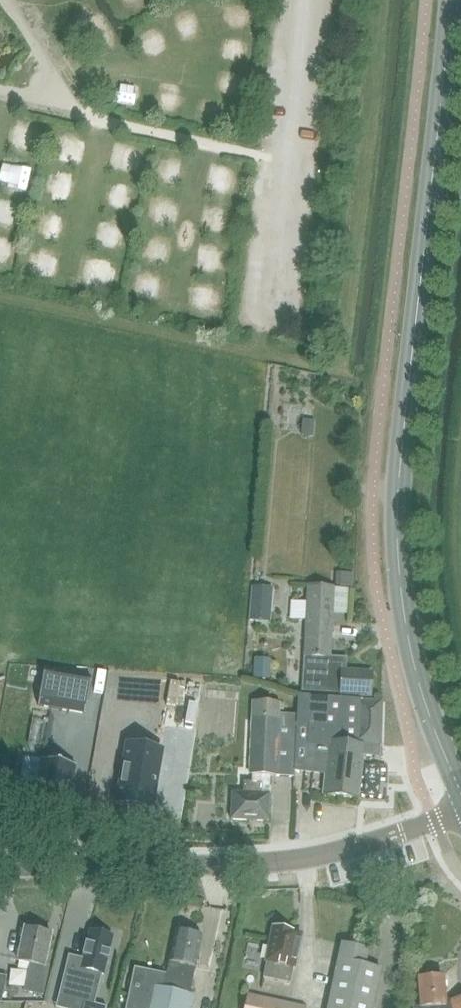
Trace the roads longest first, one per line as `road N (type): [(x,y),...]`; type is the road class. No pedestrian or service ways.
road 1 (tertiary): [(460,795),(435,730),(410,628),(398,513),(451,0)]
road 2 (tertiary): [(186,866),(316,858),(460,812)]
road 3 (tertiary): [(186,866),(0,867)]

